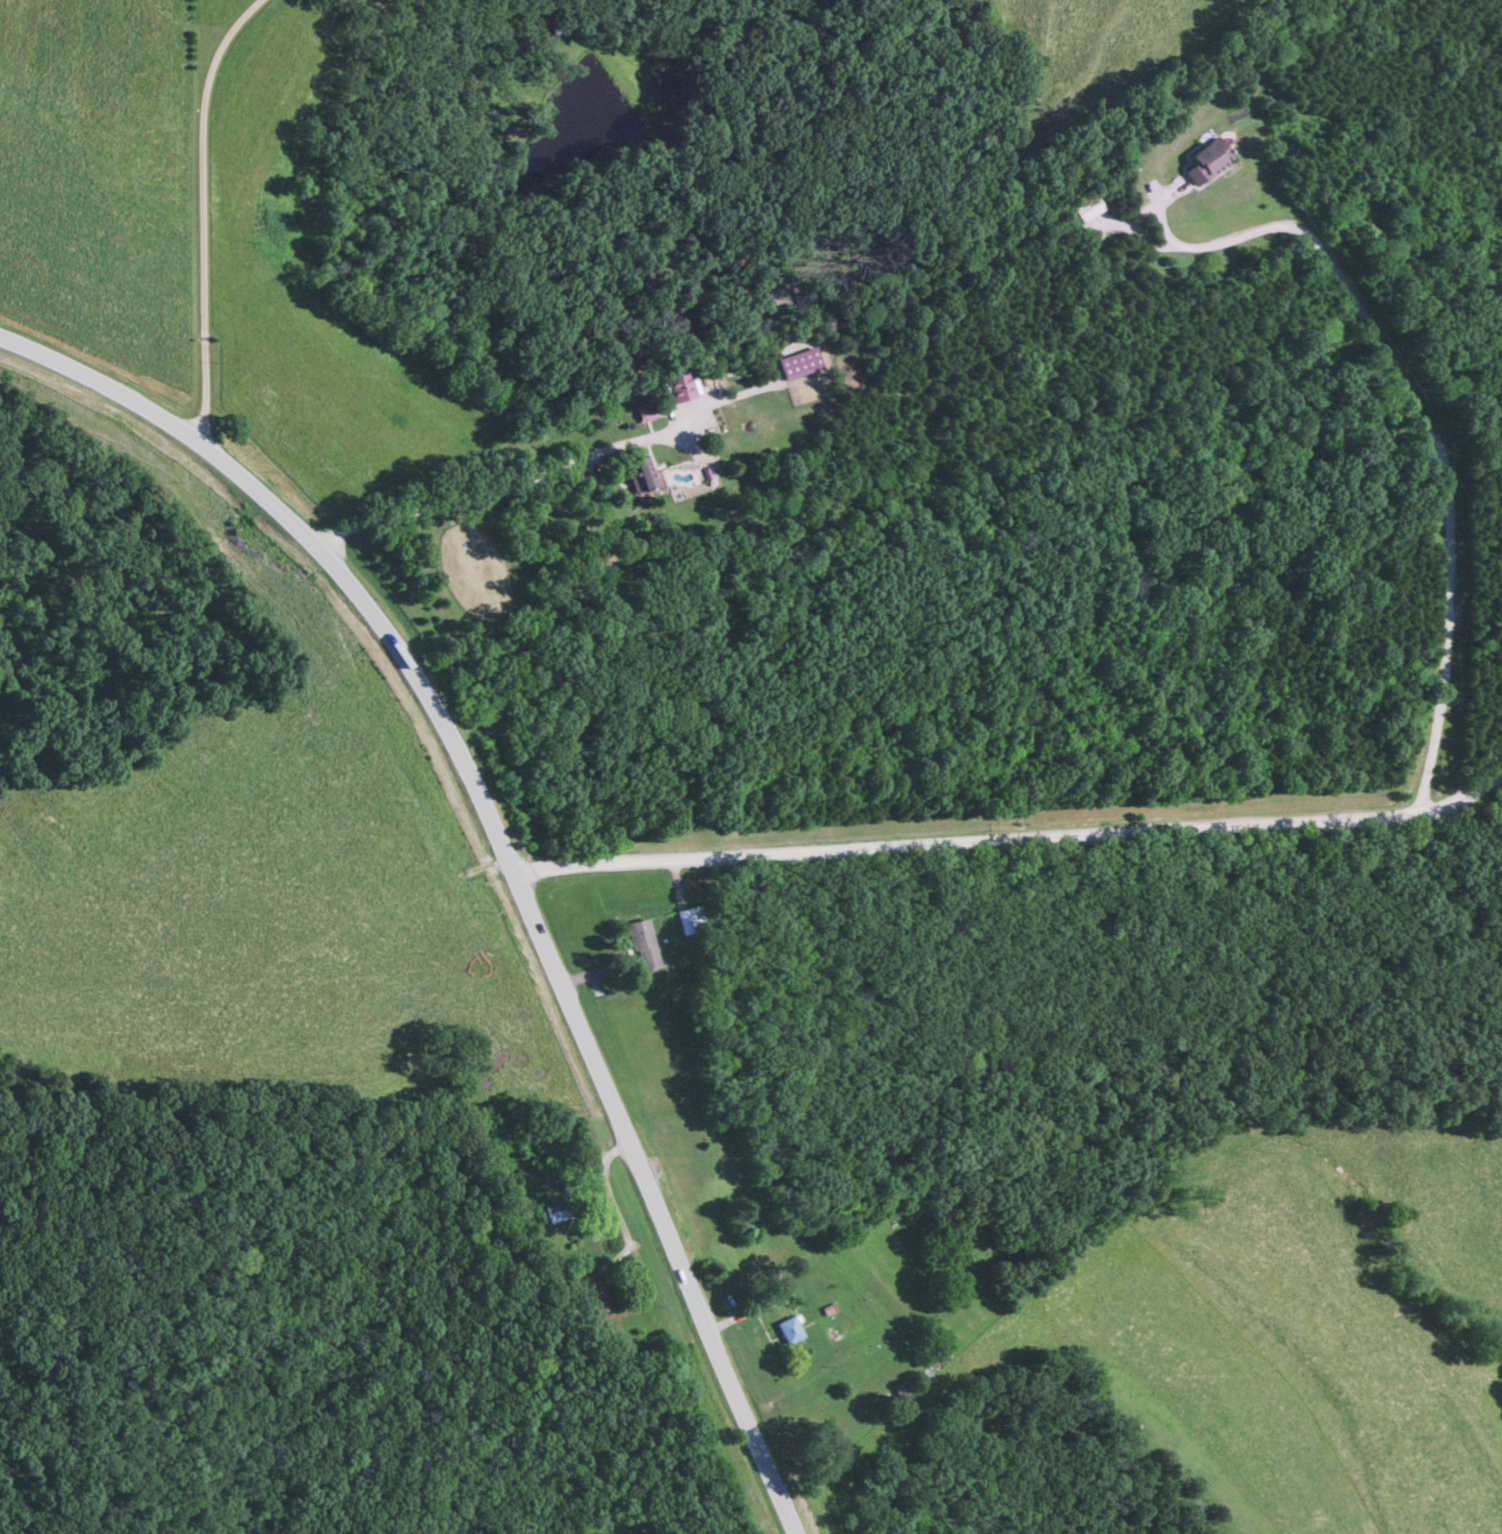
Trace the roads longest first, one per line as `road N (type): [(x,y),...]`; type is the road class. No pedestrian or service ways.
road 1 (secondary): [(793,1533),(512,876),(408,665),(316,549),(243,480),(149,412),(0,339)]
road 2 (residential): [(512,876),(1412,801),(1501,757)]

